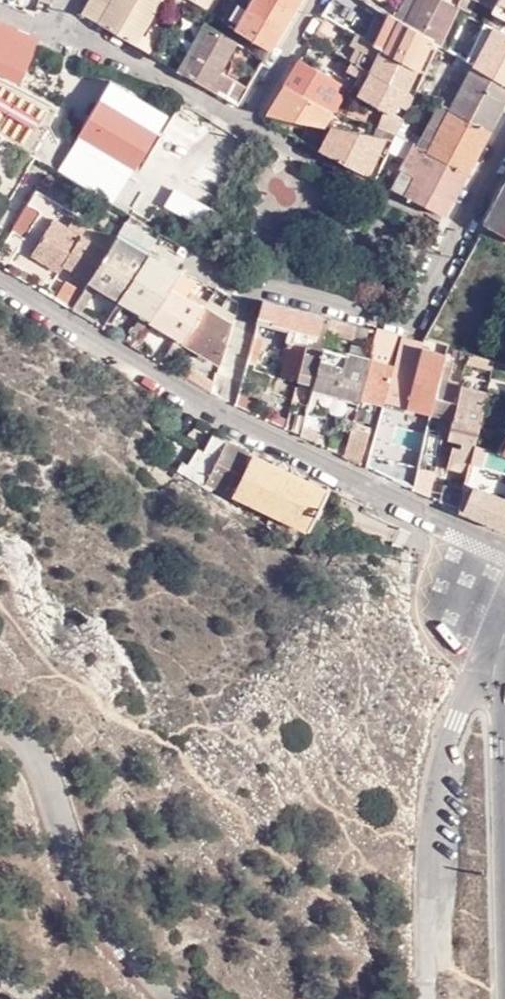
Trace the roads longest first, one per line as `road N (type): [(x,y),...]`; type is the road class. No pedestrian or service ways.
road 1 (residential): [(504,544),(221,412),(0,279)]
road 2 (unclassified): [(504,144),(430,294),(409,318),(190,262)]
road 3 (residential): [(504,692),(467,699),(451,727),(430,849),(428,998)]
road 4 (residential): [(246,120),(52,31)]
road 5 (residential): [(246,120),(316,0)]

